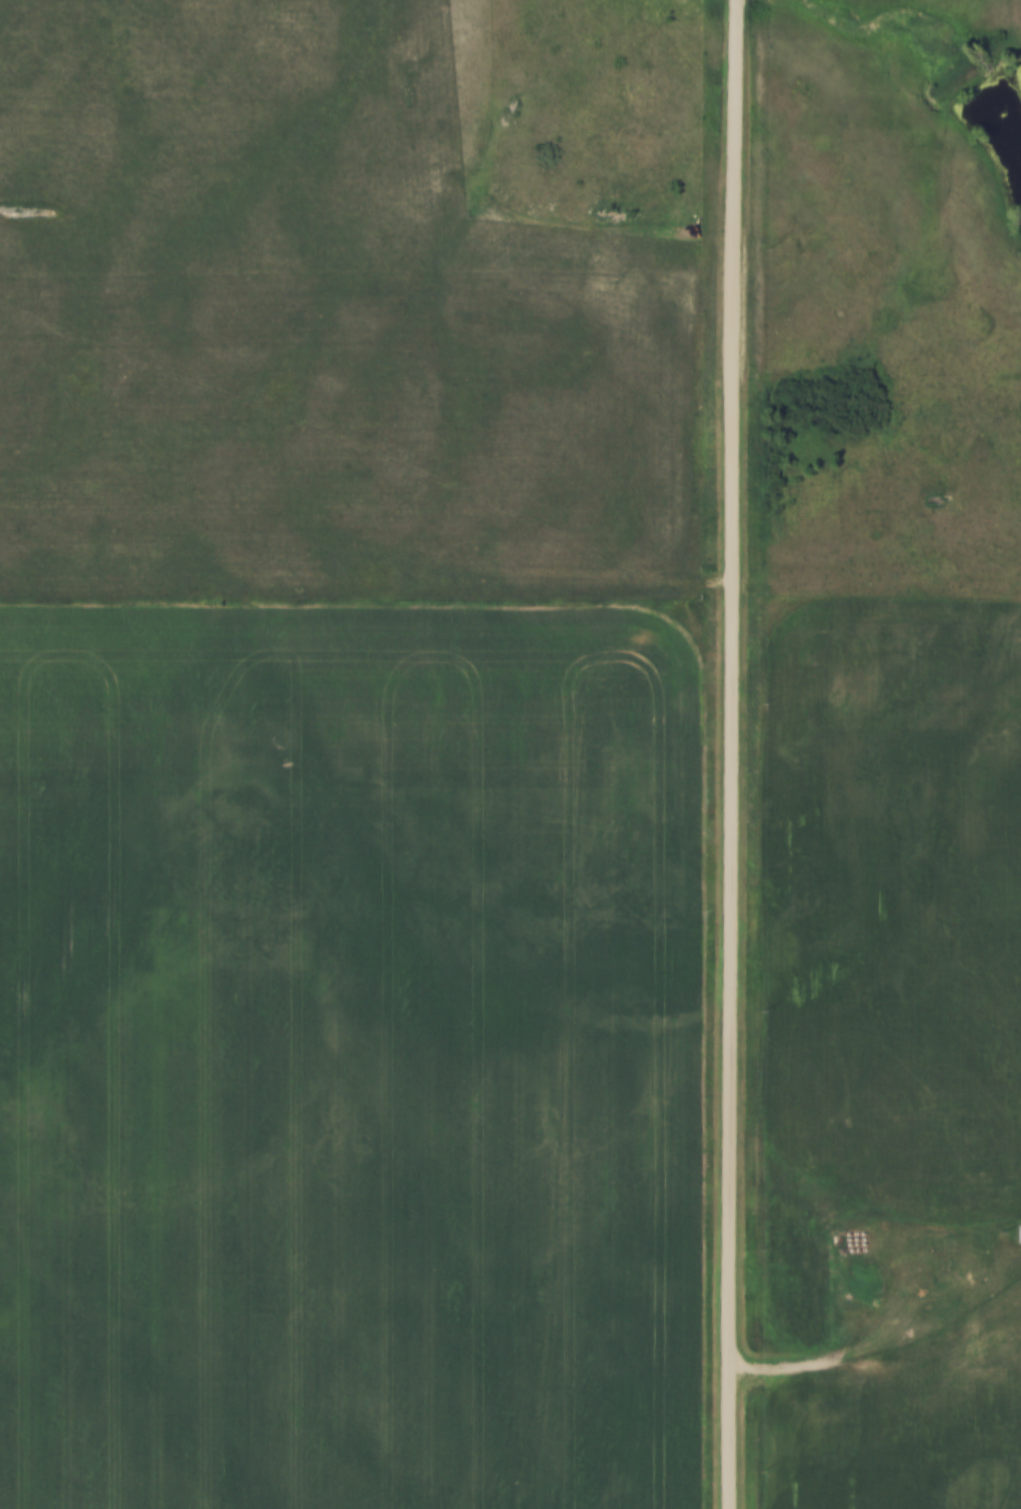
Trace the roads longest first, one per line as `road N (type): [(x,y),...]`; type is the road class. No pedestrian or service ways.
road 1 (residential): [(734,0),(727,1508)]

